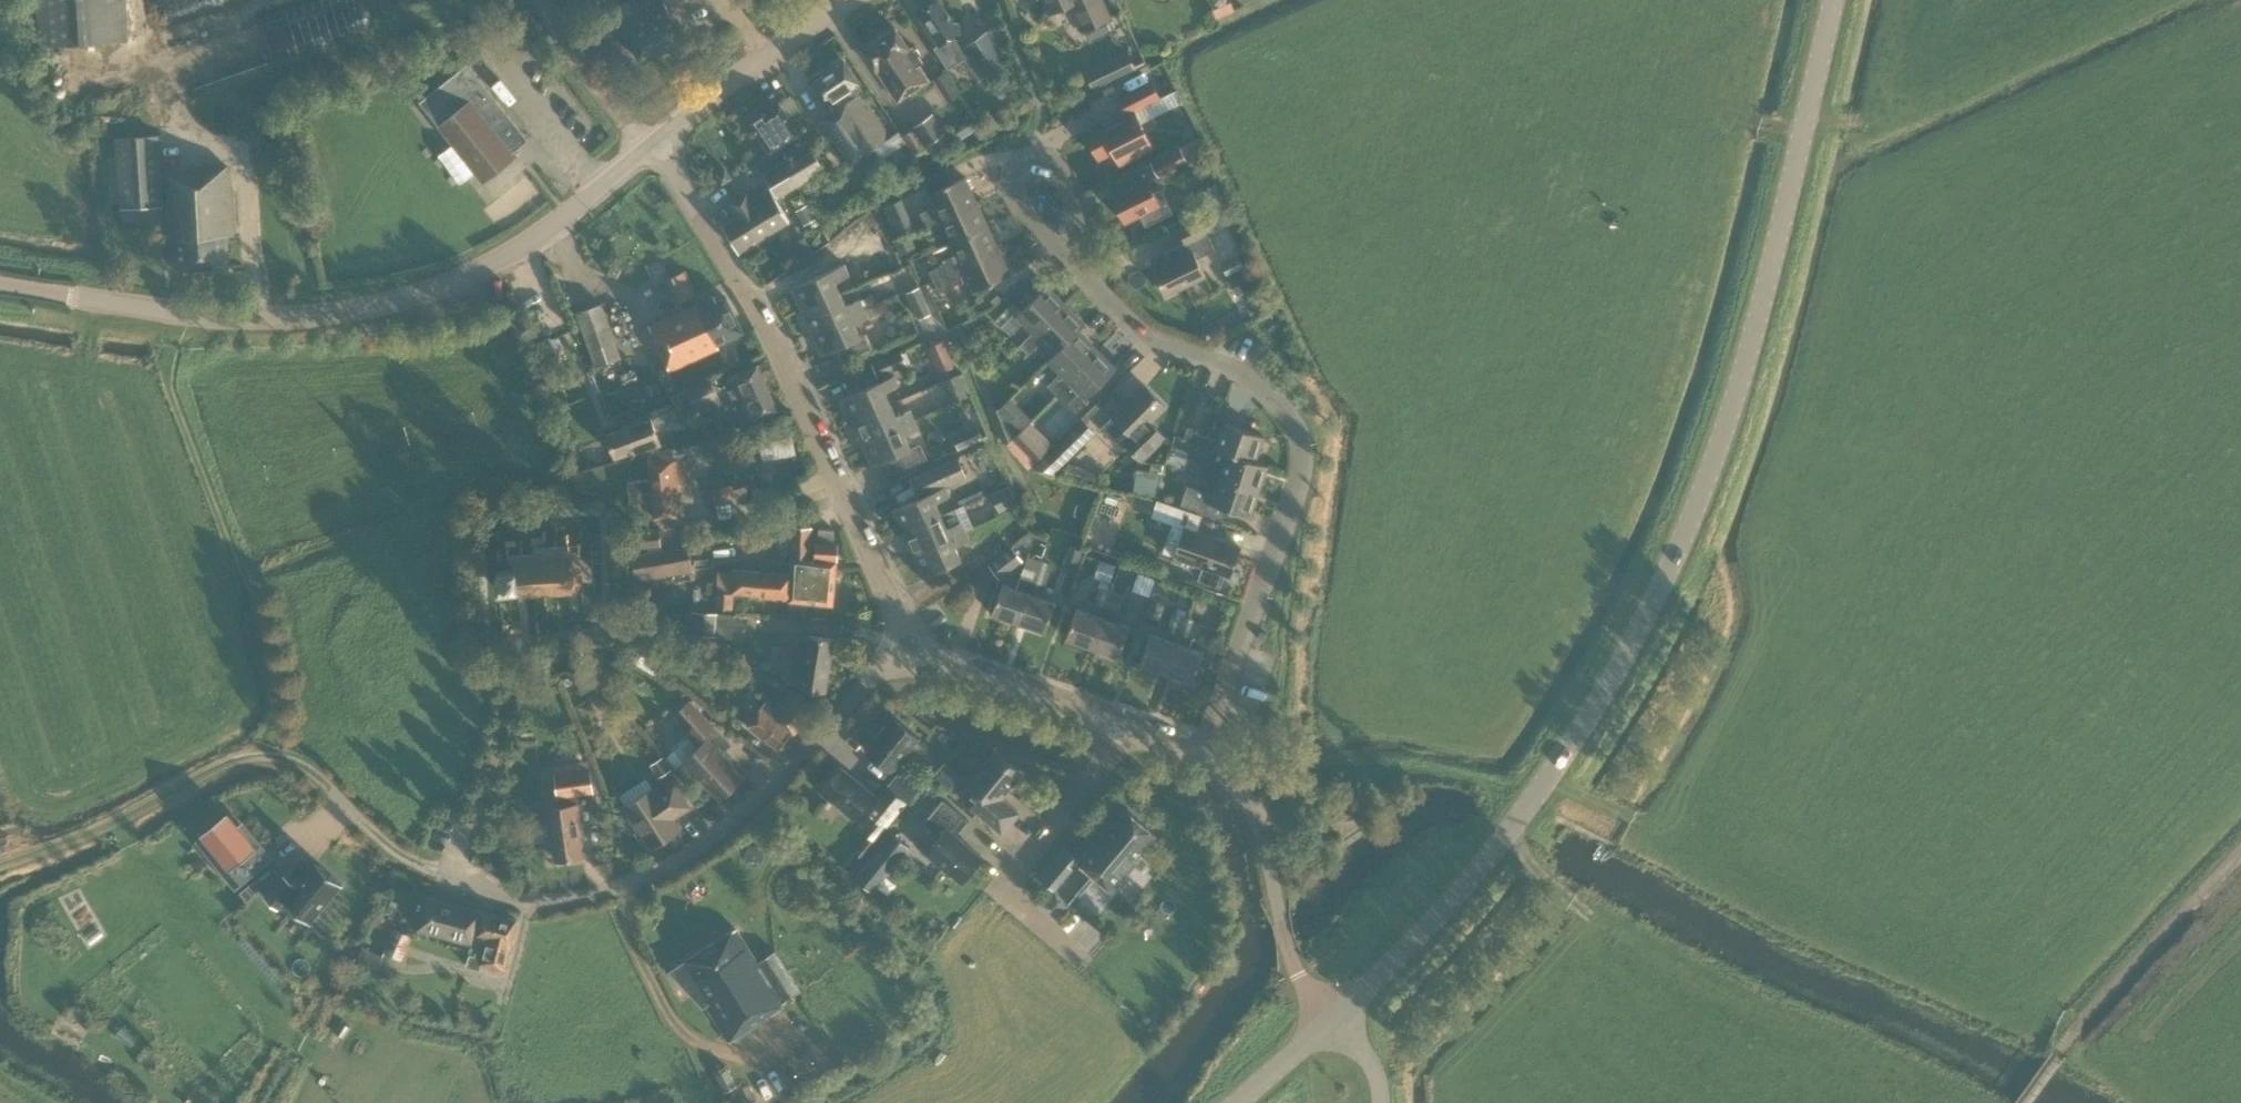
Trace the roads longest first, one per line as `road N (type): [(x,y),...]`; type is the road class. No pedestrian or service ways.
road 1 (secondary): [(1337,1016),(1431,925),(1541,793),(1646,622),(1716,467),(1832,0)]
road 2 (tertiary): [(661,143),(511,257),(393,305),(223,321),(40,291)]
road 3 (residential): [(1201,758),(1295,489),(1297,437),(1280,408),(1247,378),(1149,339),(1092,284)]
road 4 (unclassified): [(909,644),(798,389),(661,143)]
road 5 (unclassified): [(457,875),(543,898),(598,892),(651,874),(722,830),(909,644)]
road 6 (track): [(0,865),(128,817),(239,758),(265,754),(308,768),(390,848),(457,875)]
road 7 (unclassified): [(1337,1016),(1299,975),(1258,821),(1228,778),(1201,758)]
road 8 (residential): [(1092,284),(1017,201),(1010,174),(1021,158),(1040,153),(1059,163),(1092,257)]
road 9 (residential): [(1121,729),(1011,883),(1018,905),(1082,960)]
road 10 (tertiary): [(853,0),(661,143)]
road 11 (unclassified): [(1121,729),(961,678),(909,644)]
road 12 (secondary): [(1240,1102),(1337,1016)]

